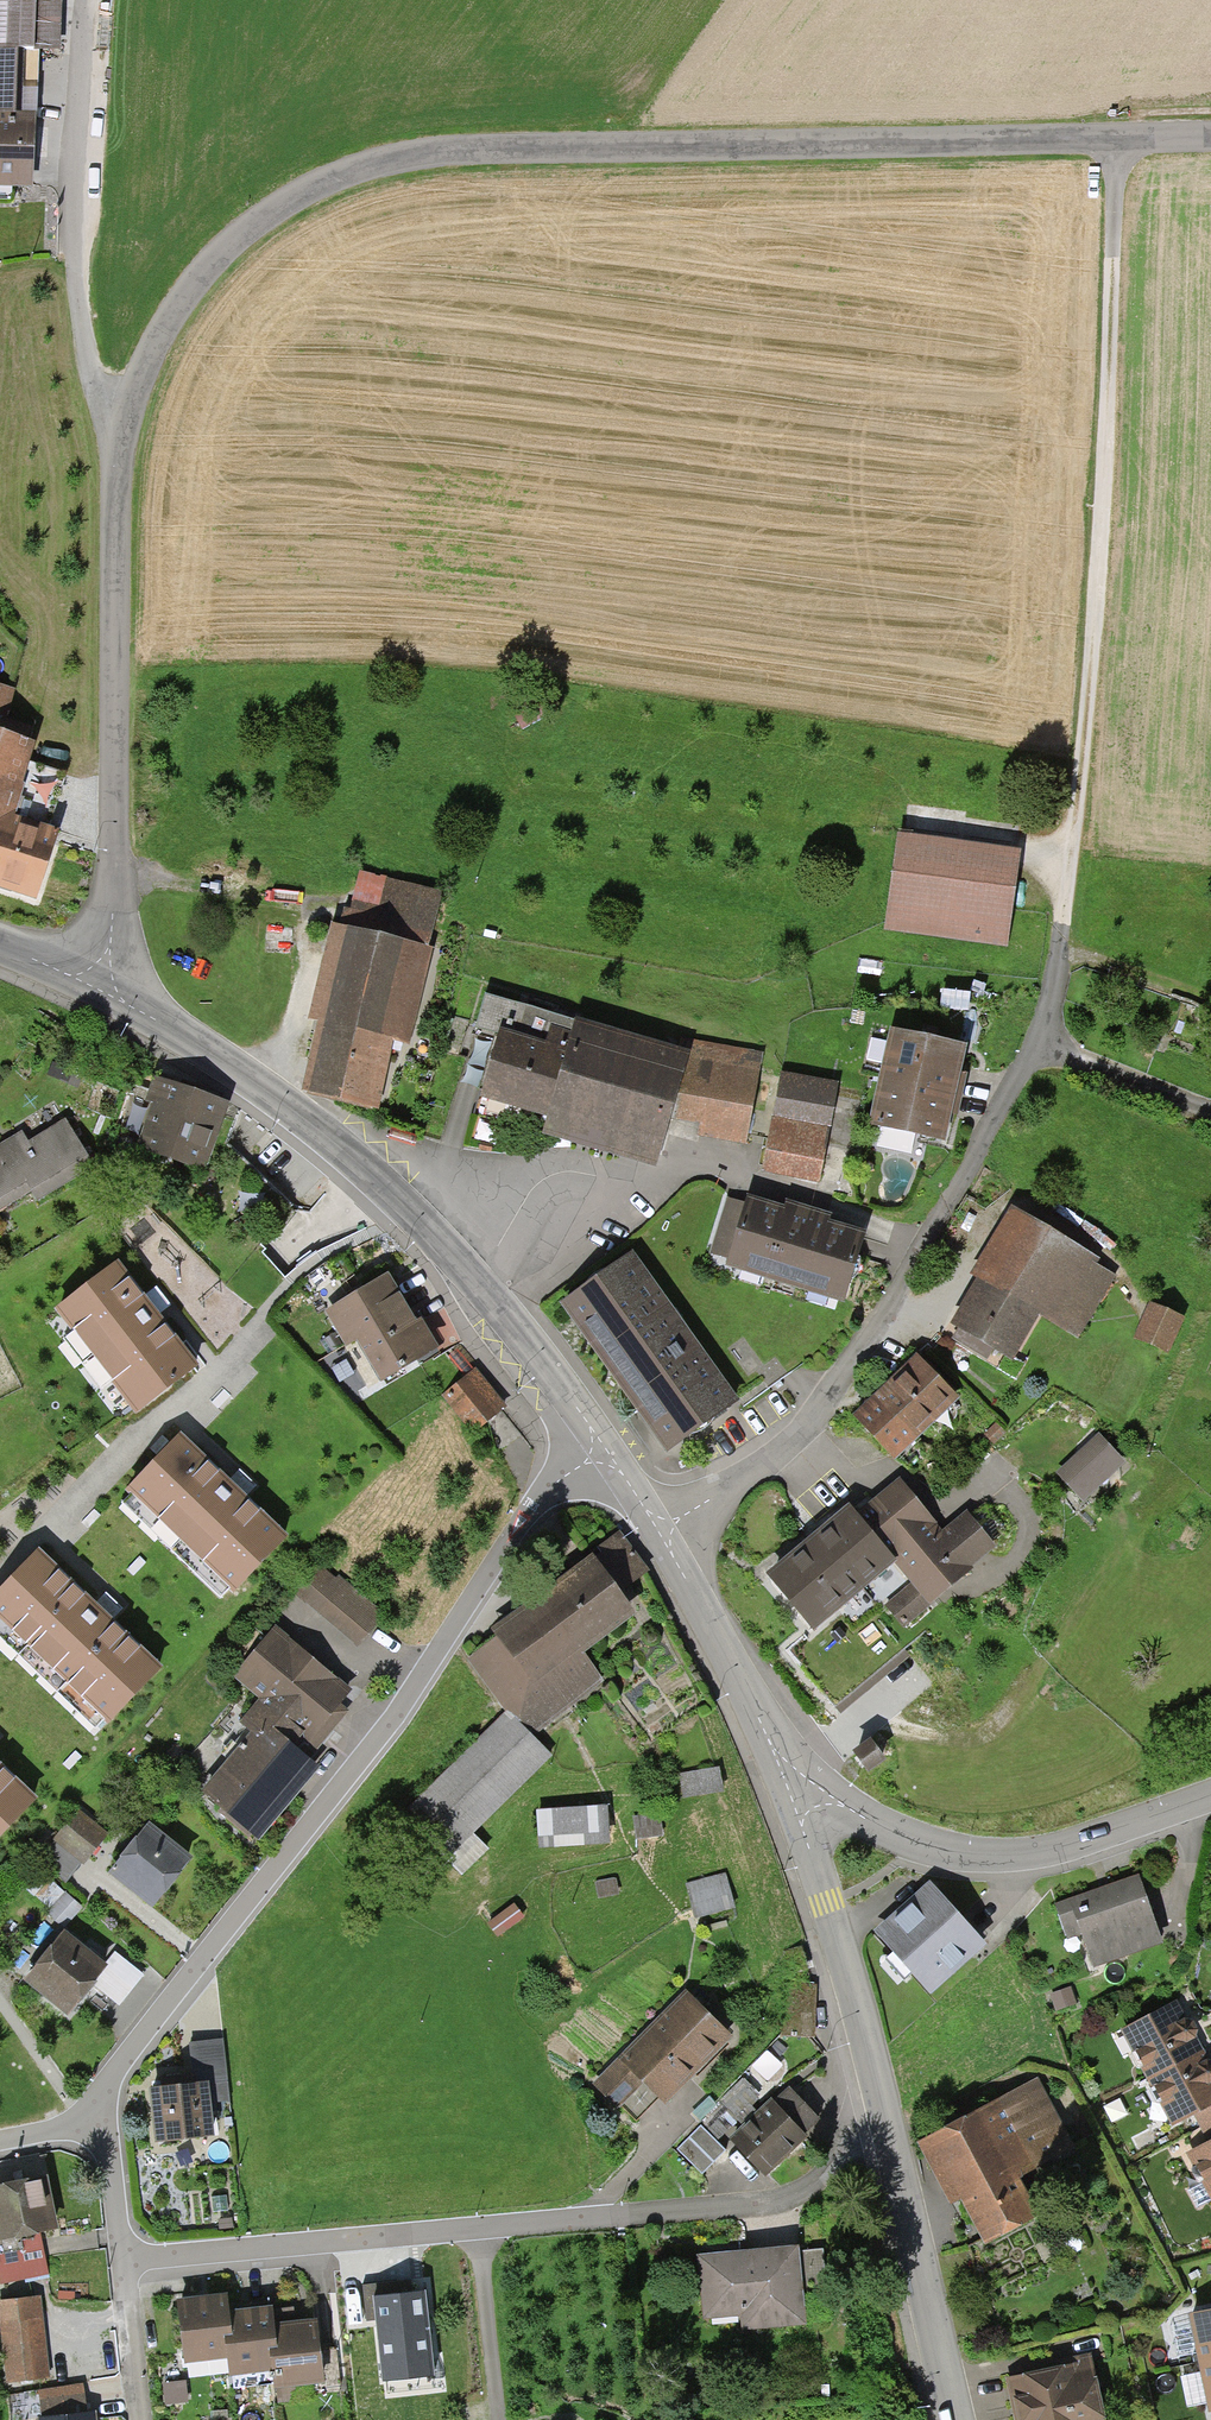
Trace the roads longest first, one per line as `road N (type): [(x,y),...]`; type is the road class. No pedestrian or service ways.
road 1 (residential): [(1110,139),(482,152),(364,170),(263,215),(173,311),(109,432),(109,883),(94,990)]
road 2 (residential): [(601,1445),(532,1506),(401,1705),(87,2119)]
road 3 (track): [(1109,199),(1077,826),(1063,934),(1034,1040)]
road 4 (residential): [(123,2261),(765,2206),(894,2159)]
road 5 (residential): [(94,990),(235,1069),(355,1160),(477,1284),(601,1445)]
road 6 (residential): [(1034,1040),(902,1286),(809,1416),(733,1478),(657,1526)]
road 7 (residential): [(790,1790),(833,1799),(901,1837),(1002,1853),(1063,1848),(1210,1795)]
road 8 (track): [(89,0),(76,273),(109,432)]
road 9 (residential): [(790,1790),(894,2159)]
road 10 (residential): [(657,1526),(790,1790)]
road 11 (residential): [(894,2159),(952,2419)]
road 12 (residential): [(123,2261),(143,2419)]
road 13 (residential): [(87,2119),(107,2171),(123,2261)]

